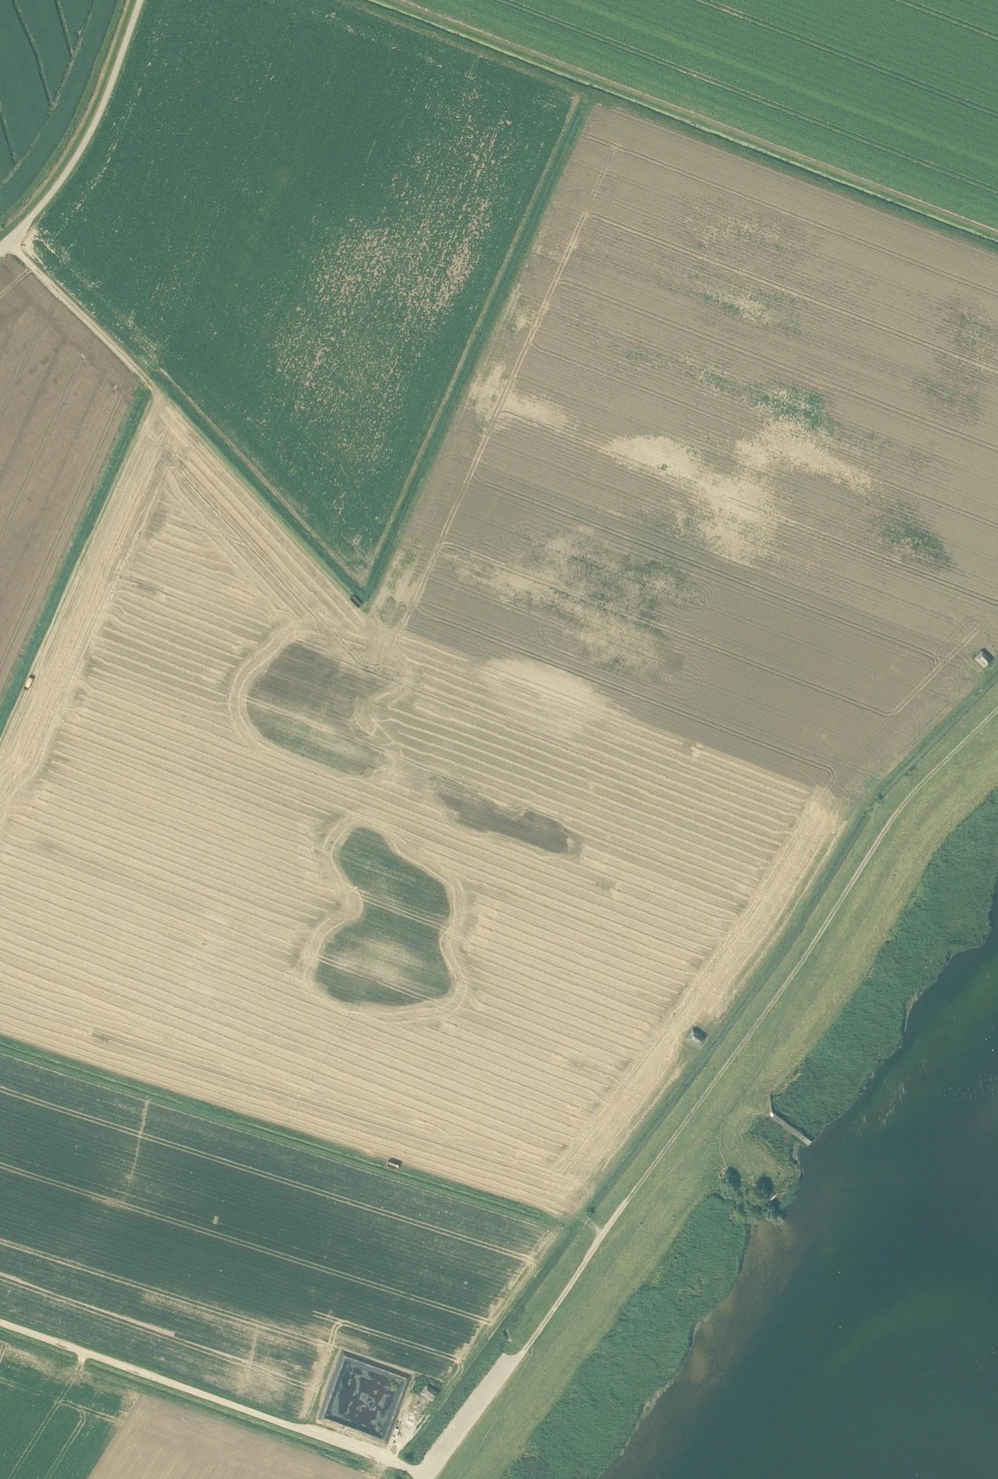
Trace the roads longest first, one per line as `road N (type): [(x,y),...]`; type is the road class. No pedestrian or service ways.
road 1 (track): [(425,1475),(767,1011),(891,818),(997,709)]
road 2 (track): [(425,1475),(0,1322)]
road 3 (track): [(160,391),(9,243)]

